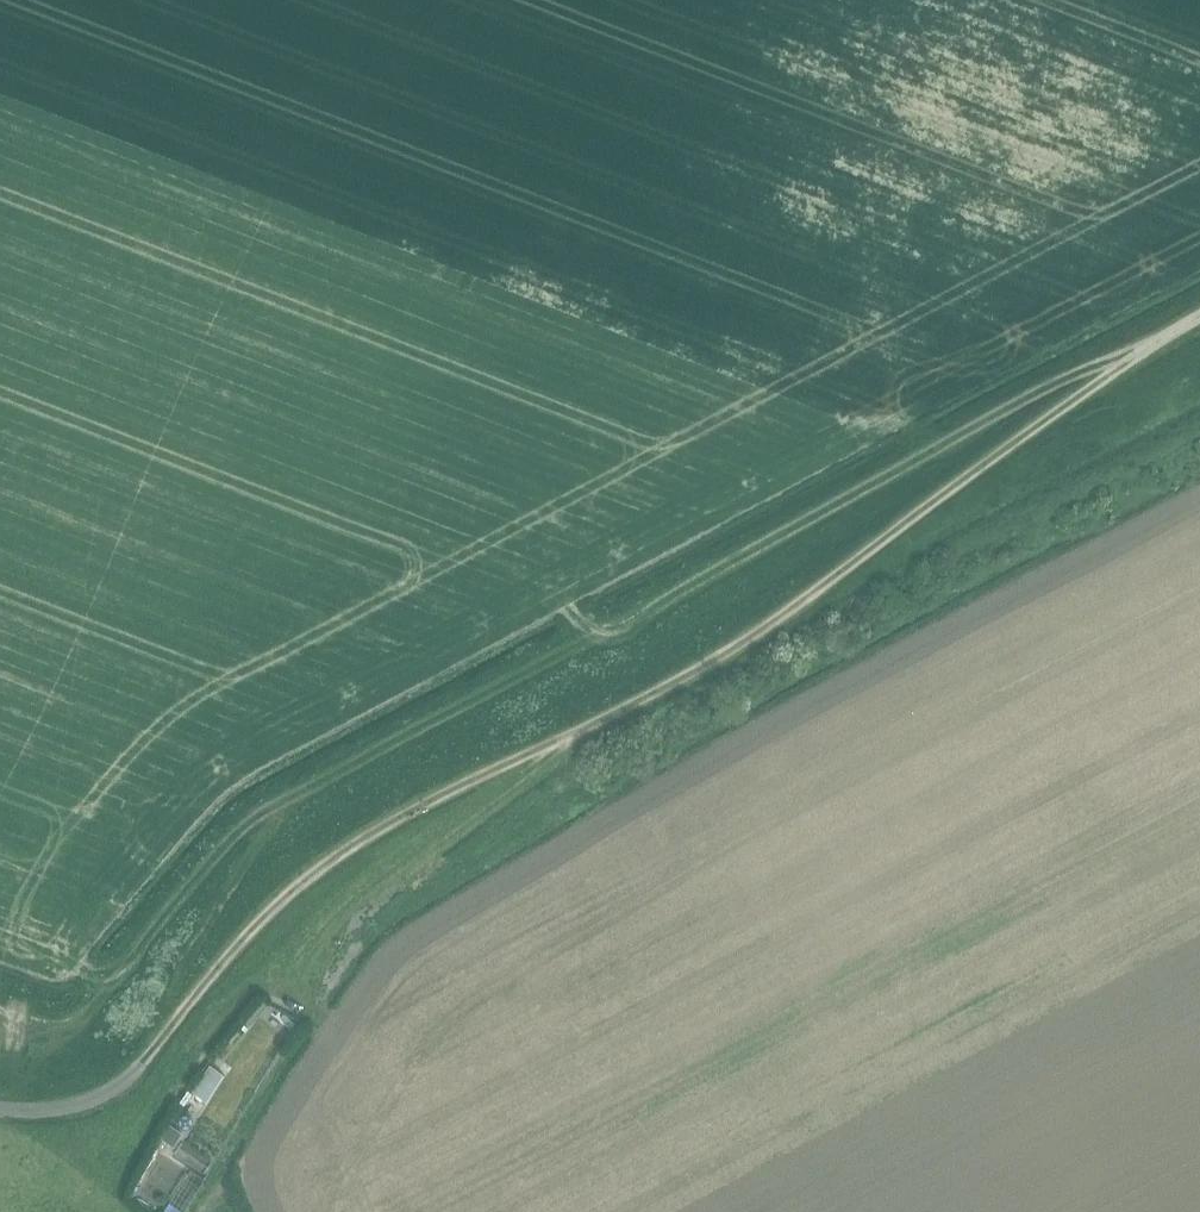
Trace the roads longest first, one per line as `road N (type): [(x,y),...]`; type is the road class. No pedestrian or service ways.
road 1 (track): [(310,982),(352,922),(564,738),(752,643),(1199,318)]
road 2 (track): [(175,1020),(174,984),(205,928),(320,775),(222,852),(96,1009),(63,1023),(0,1007)]
road 3 (track): [(564,738),(421,802),(292,887),(203,983),(139,1068)]

